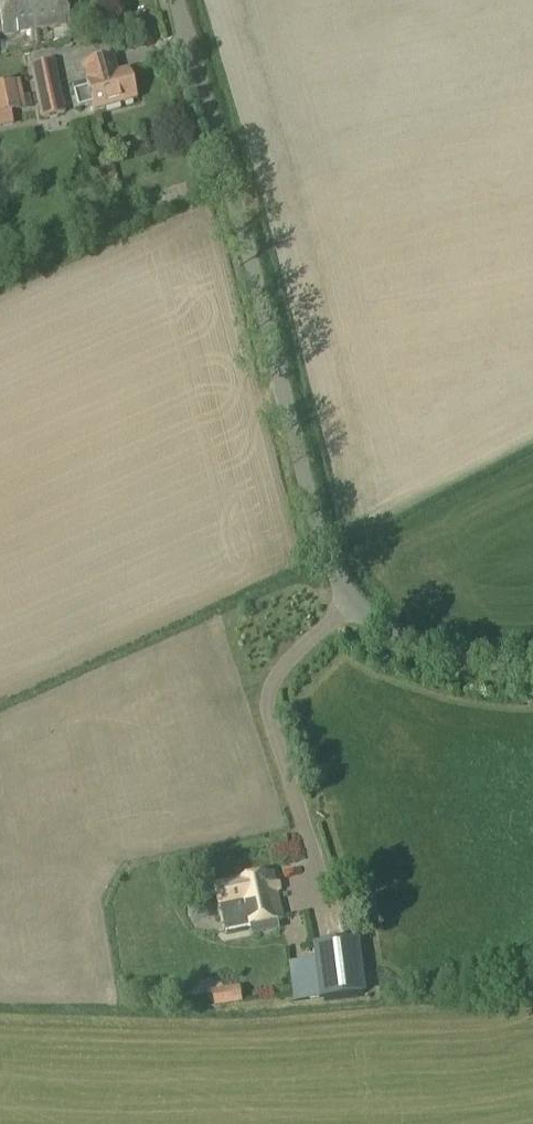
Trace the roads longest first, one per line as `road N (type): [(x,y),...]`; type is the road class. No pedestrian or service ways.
road 1 (unclassified): [(532,665),(438,658),(375,623),(333,578),(176,0)]

